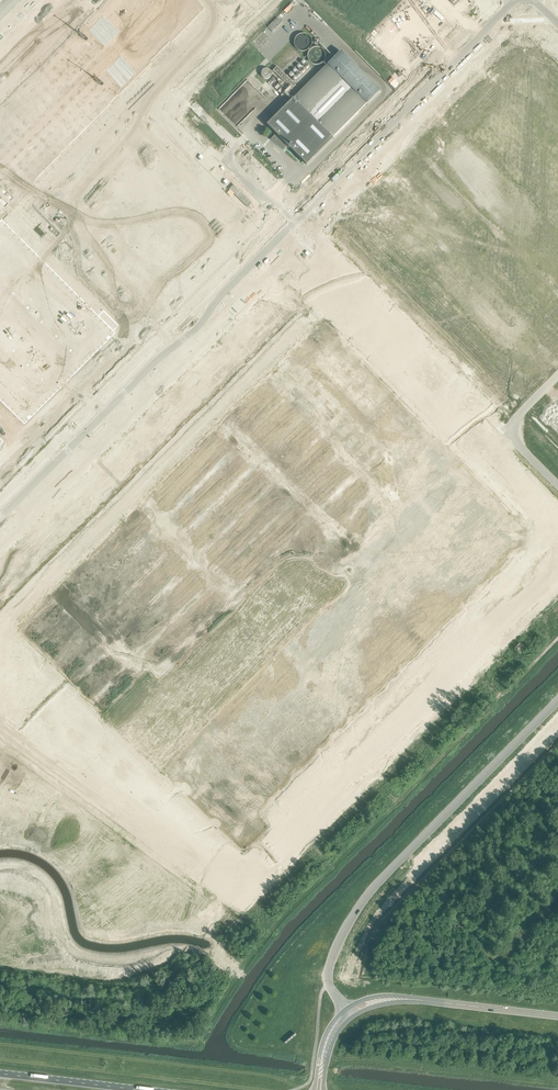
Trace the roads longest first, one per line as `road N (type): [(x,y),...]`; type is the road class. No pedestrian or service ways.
road 1 (unclassified): [(0,530),(418,111)]
road 2 (unclassified): [(404,98),(0,503)]
road 3 (unclassified): [(346,1009),(327,972),(357,907),(557,698)]
road 4 (unclassified): [(346,982),(381,905),(557,723)]
road 5 (secondary): [(379,1002),(557,1016)]
road 6 (unclassified): [(418,111),(516,10)]
road 7 (primary): [(139,1089),(0,1074)]
road 8 (unclassified): [(501,0),(404,98)]

